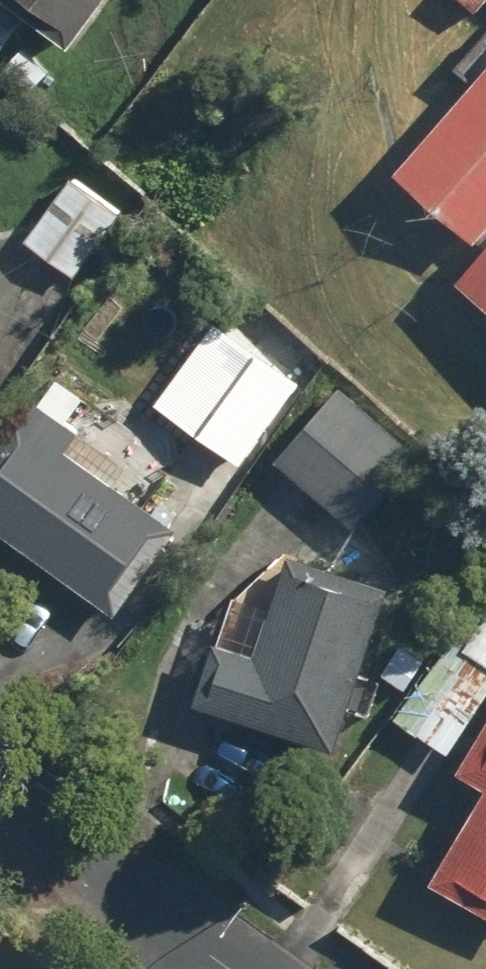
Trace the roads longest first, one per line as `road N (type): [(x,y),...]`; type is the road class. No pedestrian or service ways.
road 1 (residential): [(0,798),(236,968)]

